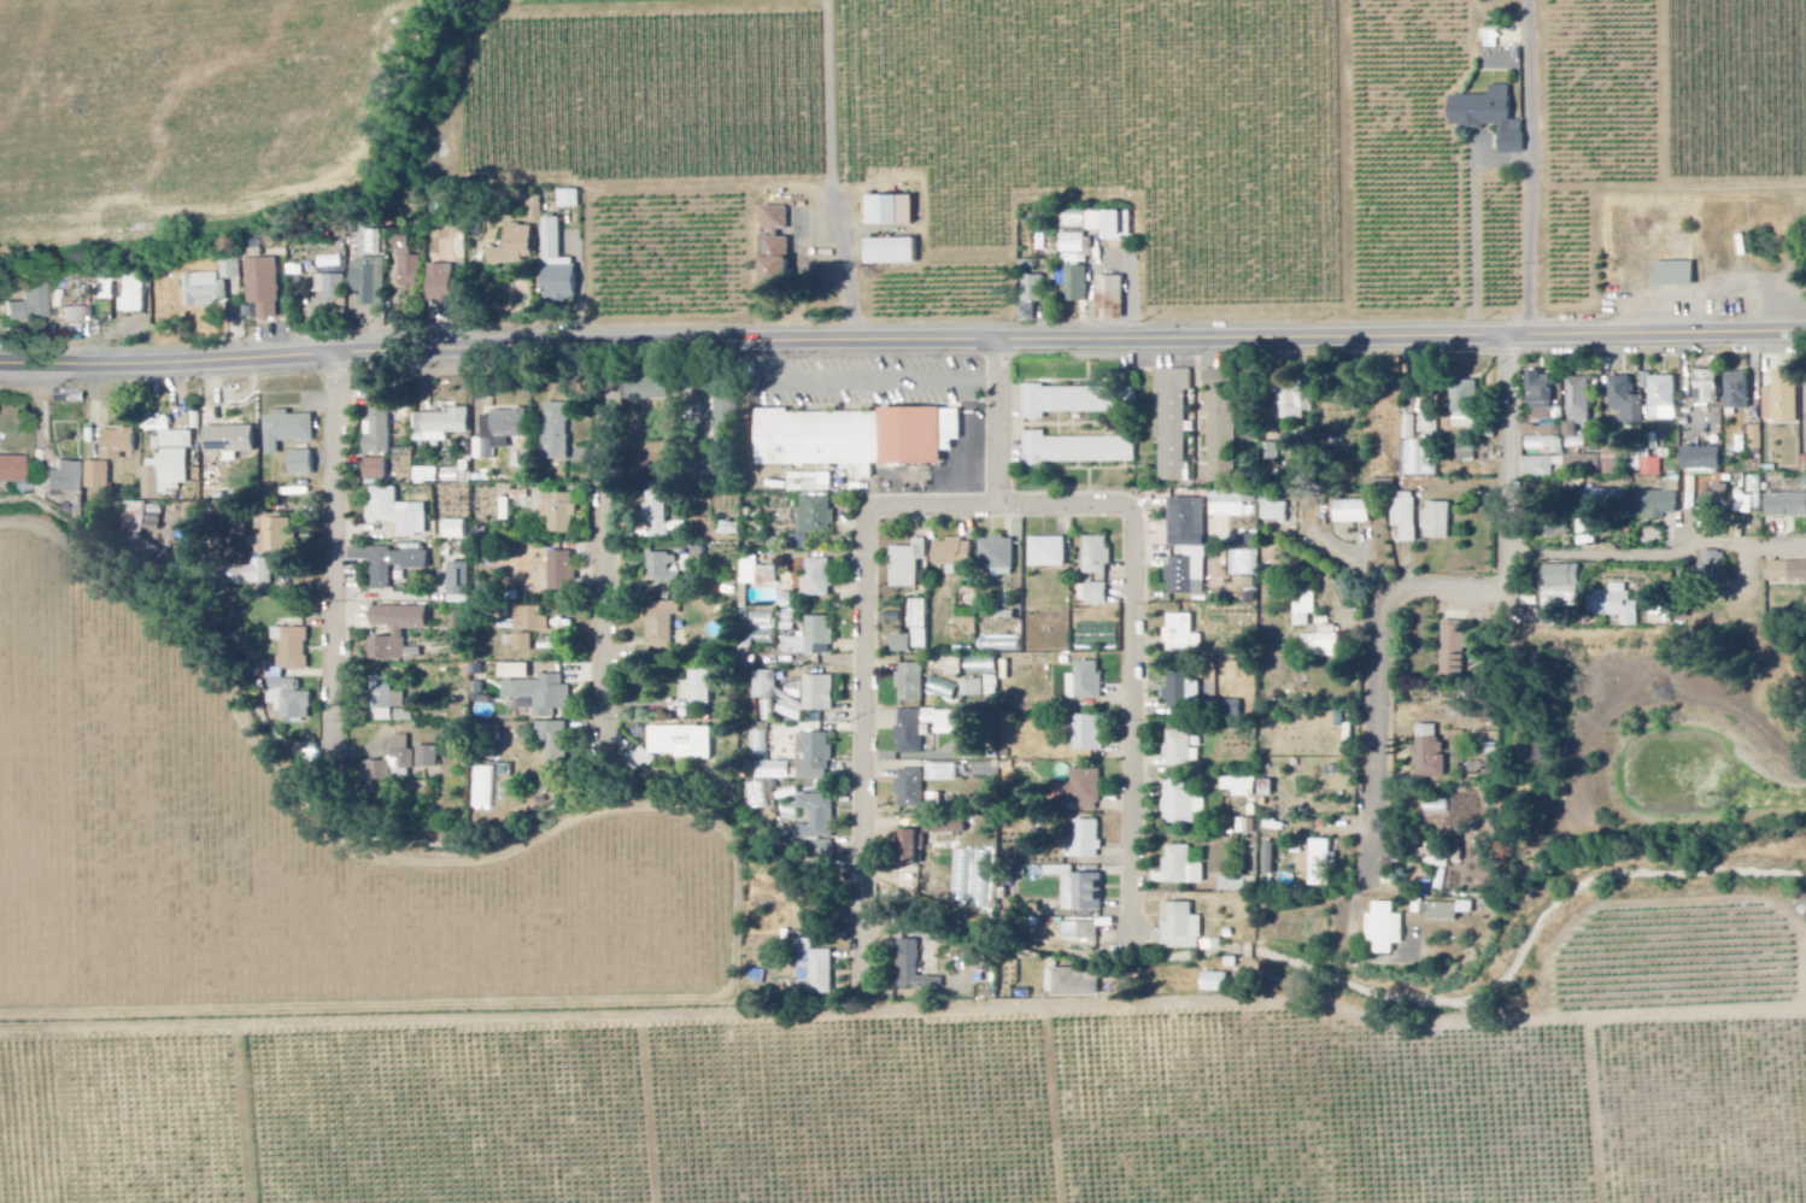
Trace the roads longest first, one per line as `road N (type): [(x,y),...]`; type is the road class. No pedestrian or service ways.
road 1 (secondary): [(0,373),(344,369),(562,347),(1805,335)]
road 2 (residential): [(863,986),(869,524),(881,511),(1108,509),(1133,516),(1137,931)]
road 3 (residential): [(1513,338),(1508,579),(1487,594),(1425,593),(1384,609),(1377,630),(1372,855)]
road 4 (residential): [(609,741),(610,347)]
road 5 (residential): [(333,735),(344,369)]
road 6 (residential): [(1531,338),(1530,0)]
road 7 (residential): [(1512,547),(1535,557),(1653,561),(1696,545),(1805,553)]
road 8 (residential): [(1004,510),(1003,342)]

